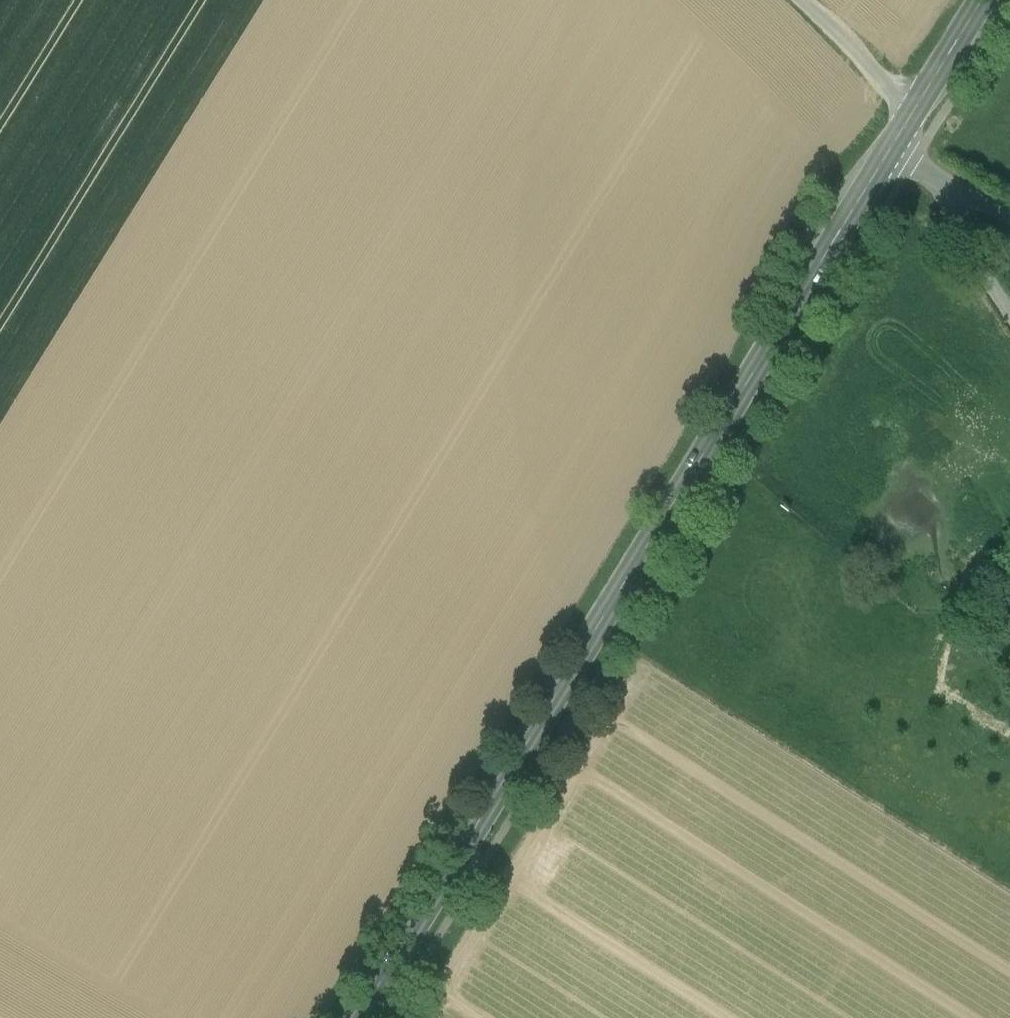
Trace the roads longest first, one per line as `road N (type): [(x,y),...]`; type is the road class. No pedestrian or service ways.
road 1 (primary): [(915,110),(364,1017)]
road 2 (unclassified): [(802,0),(915,110)]
road 3 (primary): [(982,0),(915,110)]

